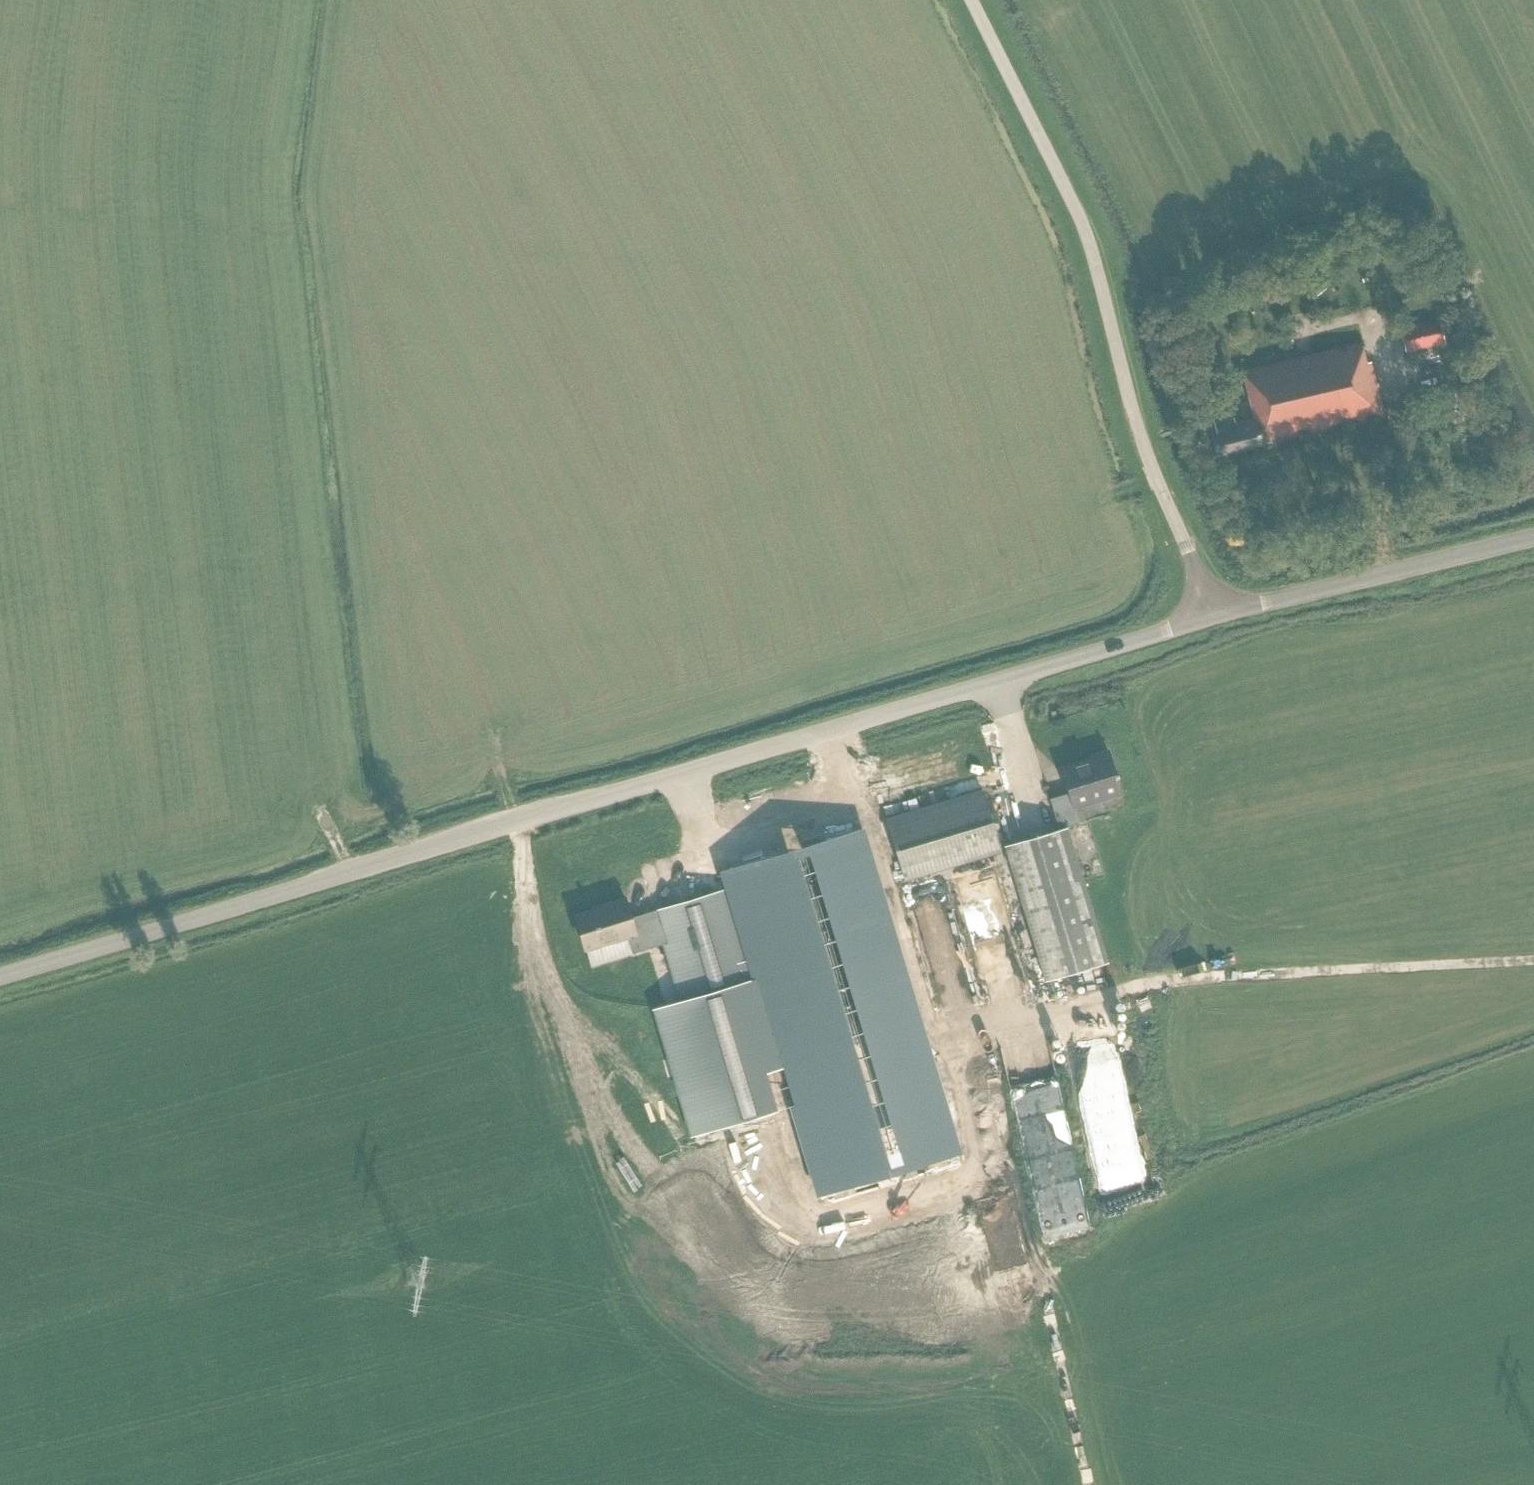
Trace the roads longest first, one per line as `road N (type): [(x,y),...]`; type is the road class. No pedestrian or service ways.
road 1 (tertiary): [(0,975),(1213,618)]
road 2 (unclassified): [(1213,618),(1135,421),(1086,235),(971,0)]
road 3 (tertiary): [(1213,618),(1533,544)]

